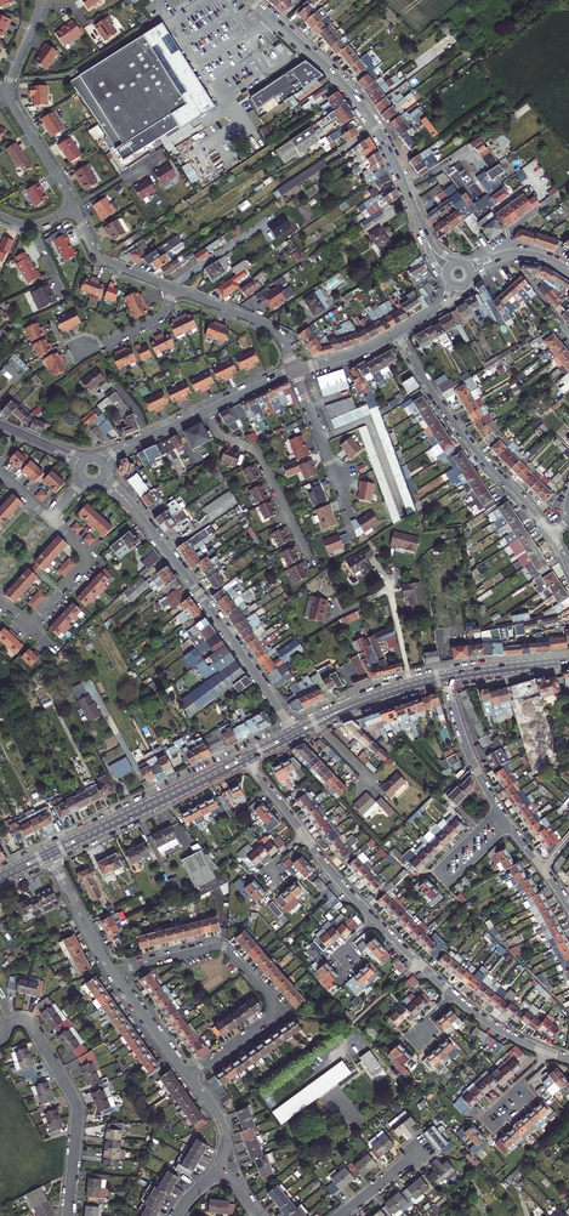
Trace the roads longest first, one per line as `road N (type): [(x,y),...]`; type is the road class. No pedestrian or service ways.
road 1 (residential): [(188,1076),(263,1024),(272,1007),(267,995),(222,947),(112,971)]
road 2 (secondary): [(253,0),(369,117),(423,233)]
road 3 (tertiary): [(135,511),(293,730)]
road 4 (residential): [(553,536),(449,417),(397,332)]
road 5 (residential): [(0,1035),(15,1021),(31,1026),(76,1105),(69,1215)]
road 6 (secondary): [(52,857),(249,760)]
road 7 (secondary): [(245,754),(48,850)]
road 8 (residential): [(209,410),(221,435),(260,456),(309,556)]
road 9 (residential): [(497,810),(438,870),(450,883),(508,826)]
road 10 (residential): [(294,370),(269,327),(173,288)]
road 11 (residential): [(522,1081),(482,1119),(495,1134),(534,1098),(524,1086)]
road 12 (residential): [(447,676),(497,810)]
road 13 (residential): [(294,370),(345,503)]
road 14 (residential): [(51,519),(86,561),(29,626)]
road 15 (residential): [(173,288),(101,259),(75,209)]
road 16 (residential): [(75,209),(5,95)]
road 17 (residential): [(188,1076),(112,971)]
road 18 (residential): [(112,971),(52,857)]
road 19 (track): [(411,685),(391,589),(374,564)]
road 20 (secondary): [(447,676),(568,661)]

